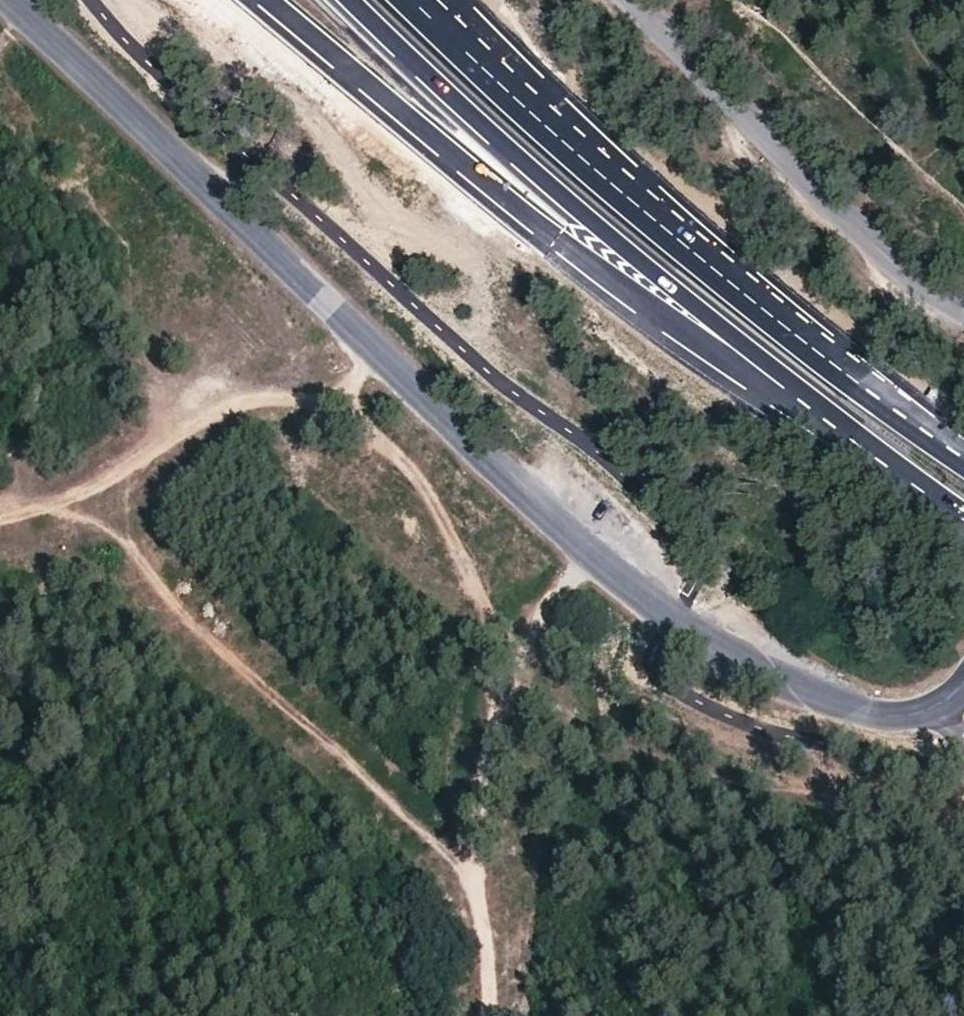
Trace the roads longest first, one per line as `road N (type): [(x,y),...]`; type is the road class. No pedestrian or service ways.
road 1 (tertiary): [(940,702),(874,714),(795,687),(688,628),(588,555),(8,0)]
road 2 (primary): [(265,0),(550,239),(781,394)]
road 3 (track): [(0,516),(44,508),(119,540),(266,696),(475,881)]
road 4 (primary): [(345,0),(781,394)]
road 5 (track): [(588,555),(509,664),(476,753),(485,1015)]
road 6 (primary): [(963,458),(874,397),(586,168)]
road 7 (tertiary): [(963,311),(867,243),(623,0)]
road 8 (track): [(44,508),(239,402),(289,398),(386,367)]
road 9 (track): [(352,377),(355,404),(436,505),(512,659)]
road 10 (primary): [(586,168),(410,0)]
road 11 (primary): [(781,394),(963,519)]
road 12 (primary): [(586,168),(456,0)]

